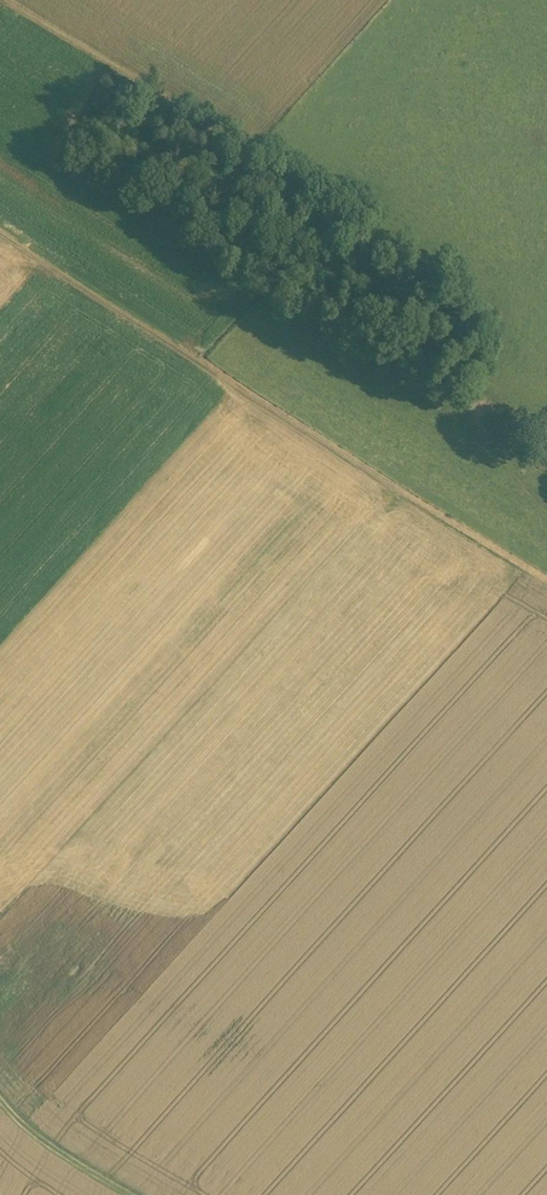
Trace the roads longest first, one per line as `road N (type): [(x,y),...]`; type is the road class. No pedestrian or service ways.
road 1 (track): [(0,230),(546,578)]
road 2 (track): [(134,1194),(50,1146),(0,1097)]

